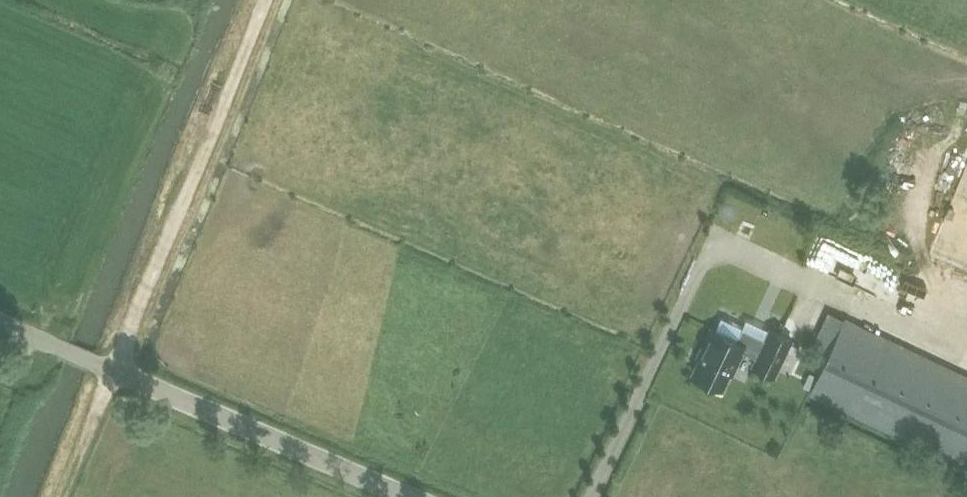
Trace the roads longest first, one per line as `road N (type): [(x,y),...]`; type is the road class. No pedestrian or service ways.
road 1 (unclassified): [(110,370),(261,0)]
road 2 (tertiary): [(404,496),(110,370)]

